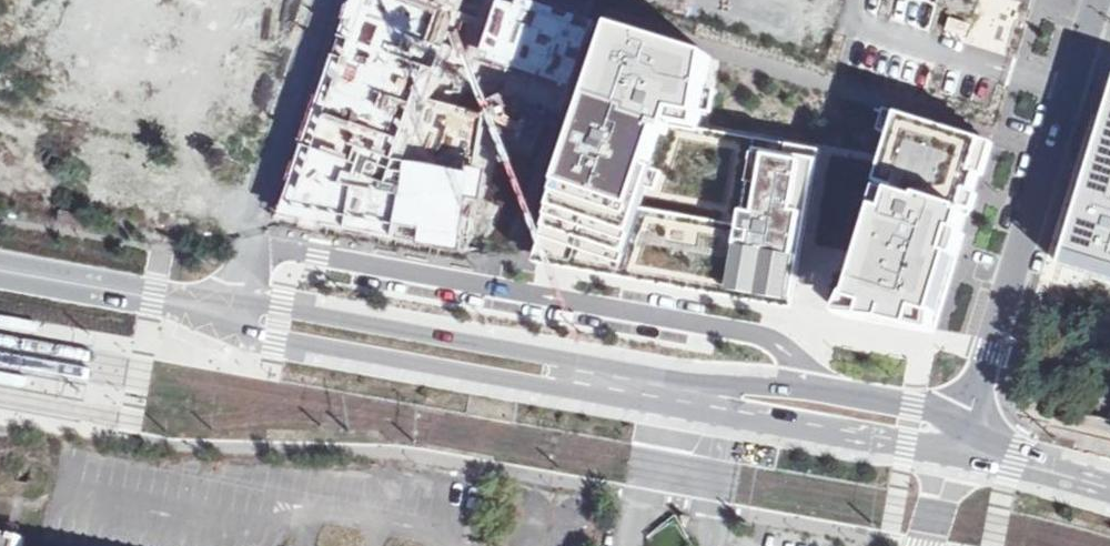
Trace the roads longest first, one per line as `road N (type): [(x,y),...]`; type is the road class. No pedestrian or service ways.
road 1 (secondary): [(655,390),(612,367),(283,304),(157,292),(0,263)]
road 2 (secondary): [(0,280),(154,307),(277,346),(598,398),(655,390)]
road 3 (unclassified): [(1096,0),(958,446)]
road 4 (secondary): [(958,446),(655,390)]
road 5 (secondary): [(1109,487),(958,446)]

